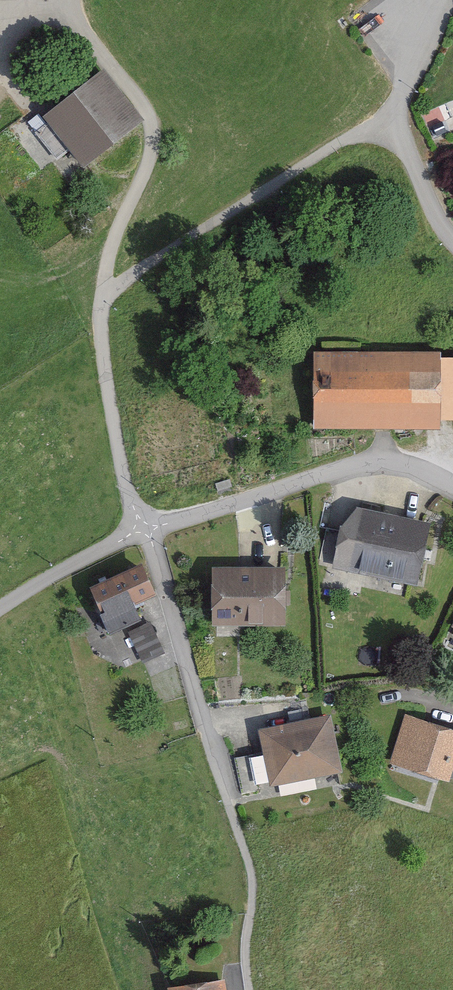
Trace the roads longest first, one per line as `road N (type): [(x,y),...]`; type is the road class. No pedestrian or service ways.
road 1 (residential): [(452,492),(409,466),(363,465),(144,530)]
road 2 (residential): [(442,0),(392,122),(452,237)]
road 3 (residential): [(101,296),(98,348),(144,530)]
road 4 (residential): [(144,530),(0,607)]

